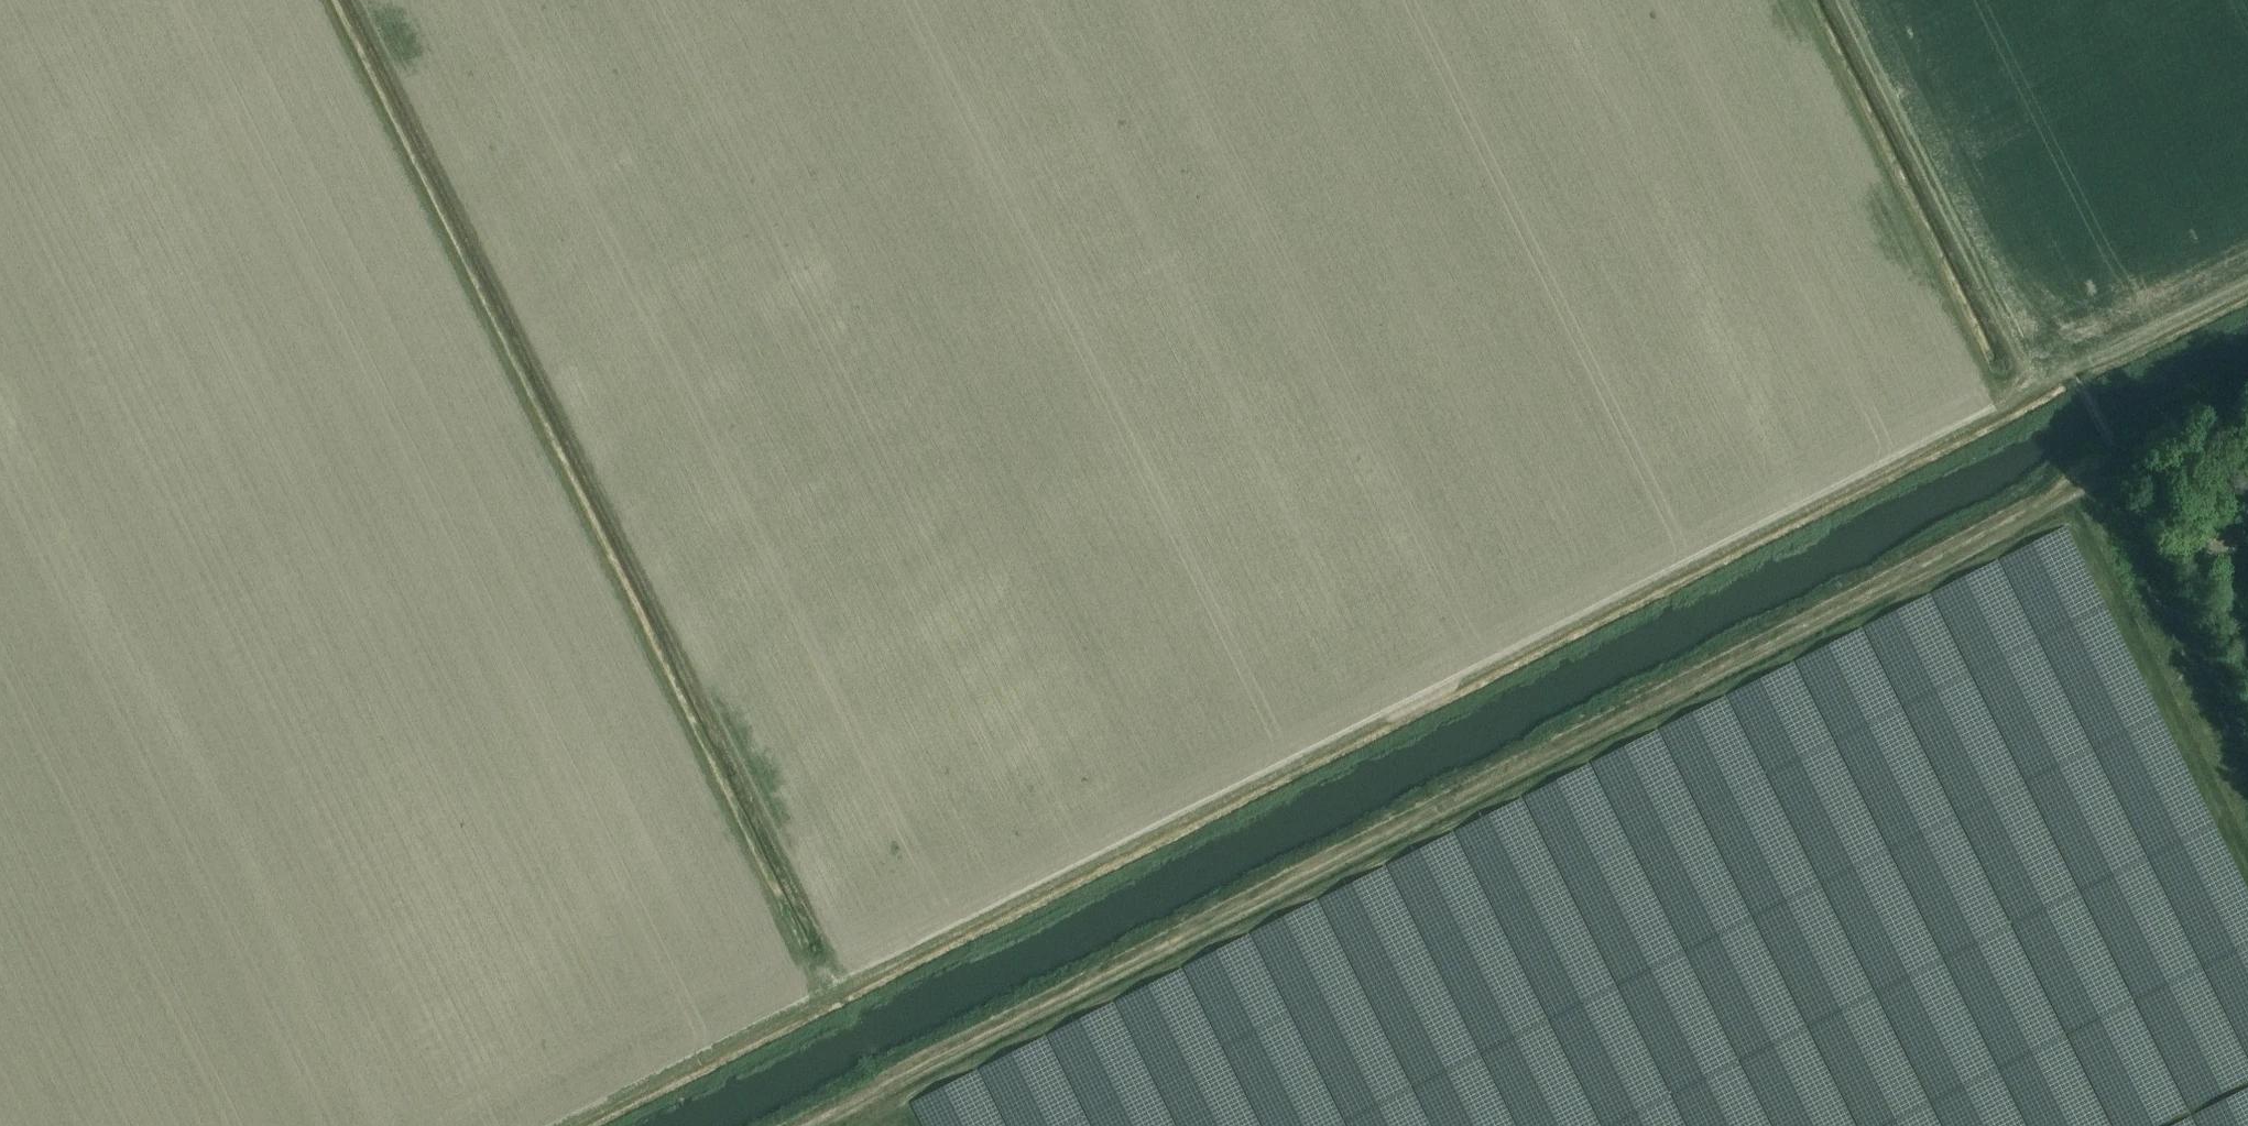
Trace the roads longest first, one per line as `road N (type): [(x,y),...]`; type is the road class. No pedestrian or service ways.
road 1 (track): [(2080,384),(2068,370),(2035,387),(1841,0)]

